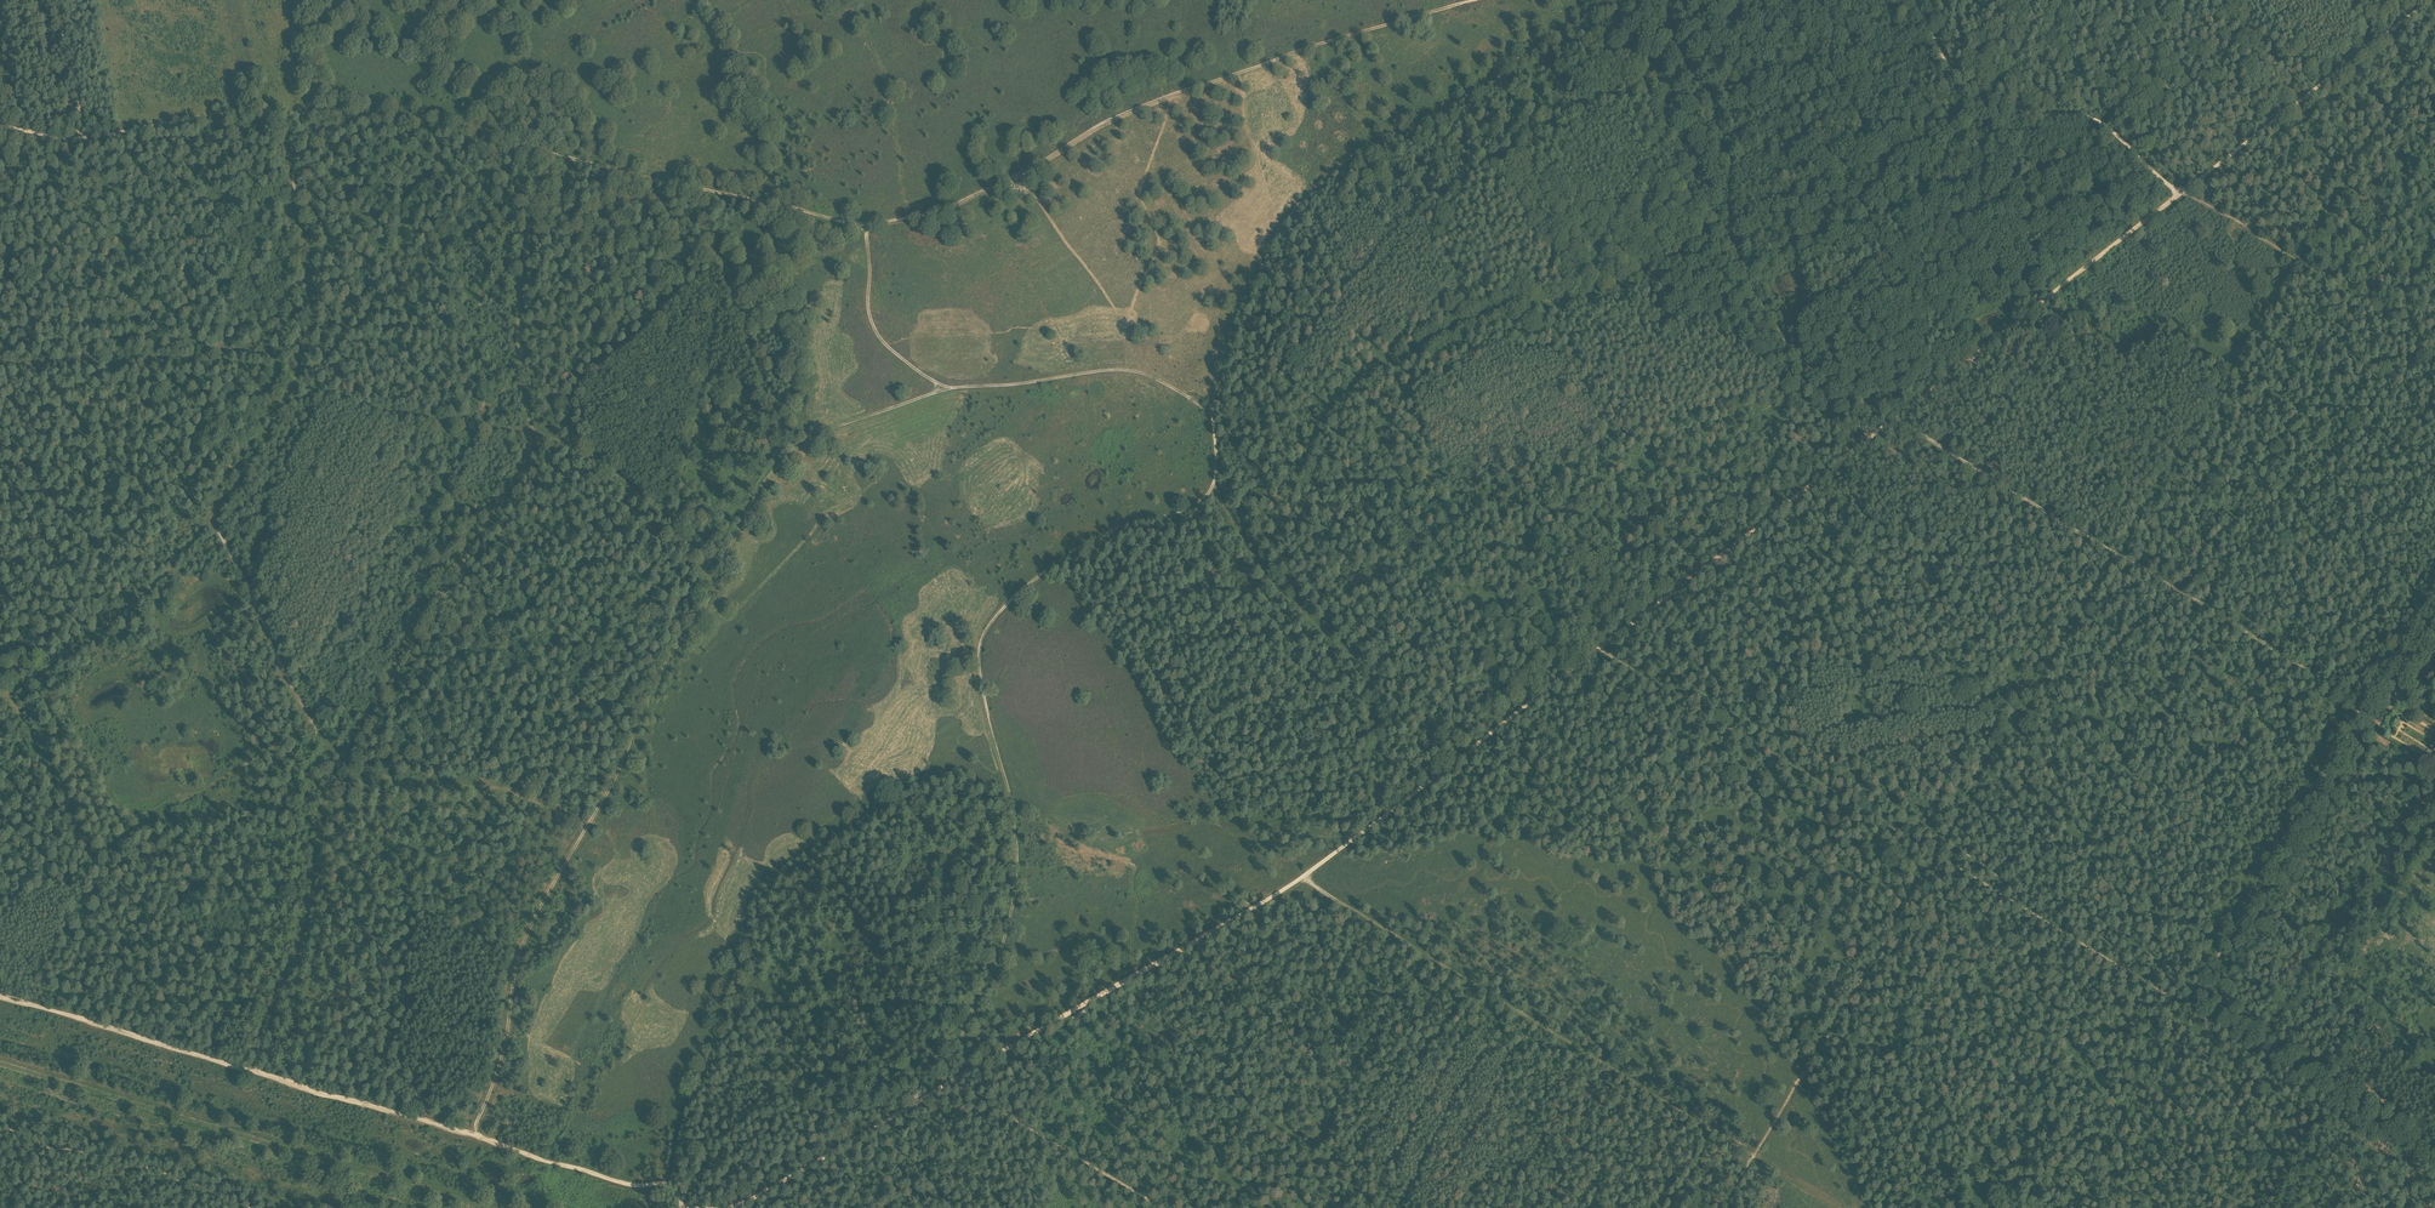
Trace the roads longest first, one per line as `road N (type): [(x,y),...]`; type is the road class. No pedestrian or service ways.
road 1 (track): [(1474,0),(1174,93),(1098,126),(974,198),(886,224),(618,173),(453,120),(282,112)]
road 2 (track): [(252,1071),(305,935),(322,821),(343,757),(528,446),(512,315),(520,257),(555,198),(567,158)]
road 3 (track): [(0,360),(215,359),(421,415),(535,431),(632,487),(695,564),(721,582)]
road 4 (track): [(1605,649),(1299,880),(974,1074)]
road 5 (track): [(974,1074),(964,1031),(997,964),(1017,878),(1013,800),(983,688),(982,635),(1070,555),(1116,528),(1185,513),(1210,491)]
road 6 (track): [(0,696),(88,639),(208,525),(295,380),(305,324),(282,112)]
road 7 (track): [(1280,1207),(1607,653)]
road 8 (track): [(471,1135),(495,1080),(531,928),(721,582)]
road 9 (track): [(2434,36),(2120,558)]
road 10 (track): [(674,1181),(763,882),(955,772),(1013,800)]
road 11 (track): [(1295,485),(1343,392),(1359,382),(1492,314),(1630,284),(1701,225),(1735,215)]
road 12 (track): [(1755,1155),(1299,880)]
road 13 (track): [(1706,571),(1647,520),(1386,483),(1210,491)]
road 14 (track): [(1897,421),(1802,353),(1757,293),(1742,254),(1721,119),(1670,14)]
road 15 (track): [(866,225),(876,331),(935,382),(974,387),(1130,370),(1216,418)]
road 16 (track): [(674,1181),(637,1189),(252,1071)]
road 17 (track): [(1607,653),(1940,859)]
road 18 (track): [(1210,491),(1263,565),(1372,677),(1380,820)]
road 19 (track): [(1897,421),(1605,649)]
road 20 (track): [(2179,192),(1897,421)]
road 21 (track): [(2368,708),(2187,1011)]
road 22 (track): [(2120,558),(1940,859)]
road 23 (track): [(1940,859),(1755,1155)]
road 24 (track): [(1915,0),(1972,89),(2029,114),(2092,118),(2179,192)]
road 25 (track): [(2431,0),(2179,192)]
road 26 (track): [(311,726),(330,749),(385,776),(519,790),(587,827)]
road 27 (track): [(2179,192),(2434,344)]
road 28 (track): [(1940,859),(2187,1011)]
road 29 (track): [(2368,708),(2120,558)]
road 30 (track): [(974,1074),(729,1207)]
road 31 (track): [(2253,1051),(2391,821)]
road 32 (track): [(252,1071),(0,995)]
road 33 (track): [(1930,25),(1890,28),(1799,11),(1709,21),(1670,14)]
road 34 (track): [(2120,558),(1897,421)]
road 35 (track): [(955,1085),(1160,1207)]
road 36 (track): [(311,726),(214,517)]
road 37 (track): [(2253,1051),(2383,1128),(2434,1133)]
road 38 (track): [(197,115),(80,137),(0,127)]
road 39 (track): [(311,726),(154,820)]

